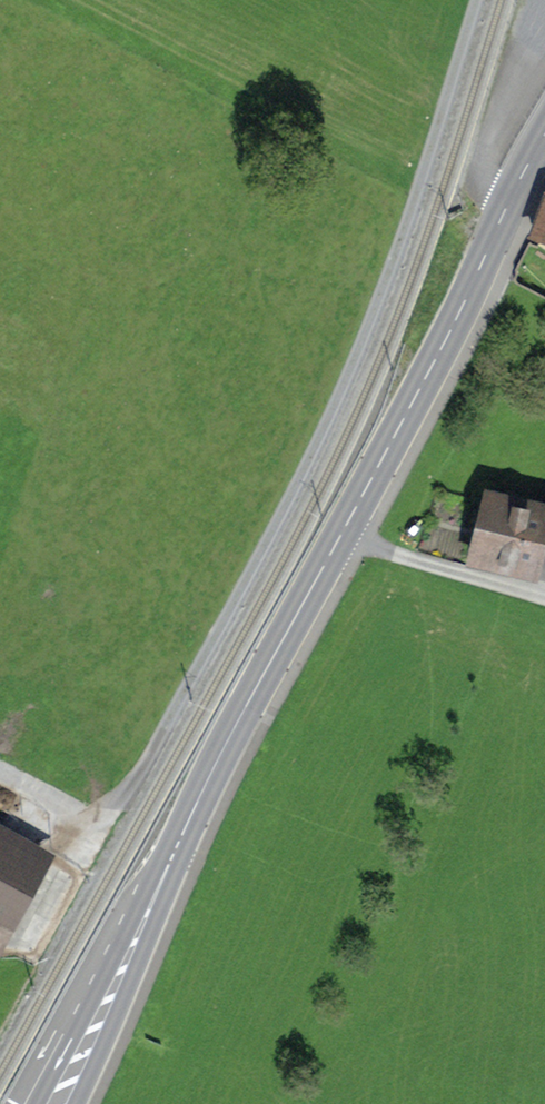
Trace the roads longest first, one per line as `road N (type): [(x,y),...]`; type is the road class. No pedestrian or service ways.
road 1 (track): [(475,0),(387,282),(327,421),(128,792),(93,824)]
road 2 (secondary): [(55,1103),(192,812),(423,382)]
road 3 (secondary): [(544,140),(423,382)]

